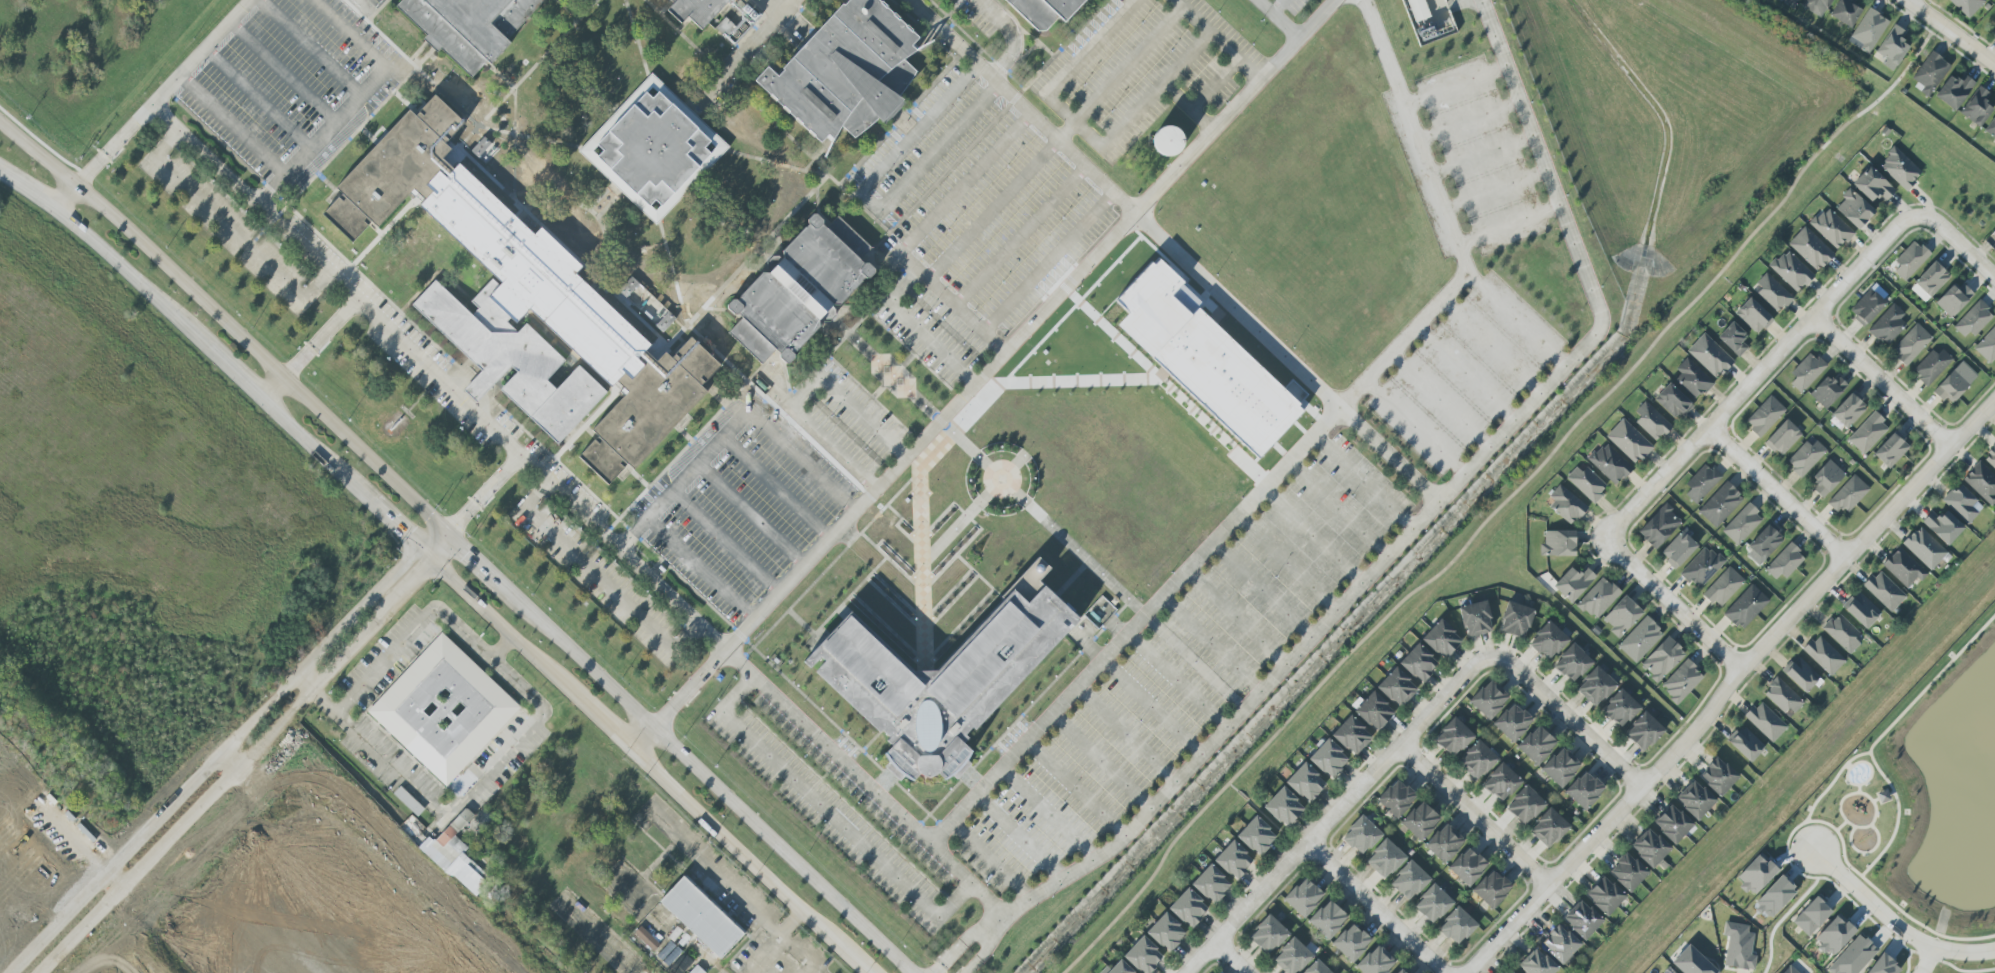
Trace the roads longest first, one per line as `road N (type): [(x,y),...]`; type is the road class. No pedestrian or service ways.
road 1 (residential): [(1994,399),(1466,972)]
road 2 (secondary): [(448,532),(0,117)]
road 3 (secondary): [(913,972),(505,585)]
road 4 (residential): [(1186,972),(1472,667),(1501,659)]
road 5 (residential): [(1910,218),(1603,539)]
road 6 (track): [(32,972),(292,697)]
road 7 (secondary): [(634,749),(841,947)]
road 8 (secondary): [(425,562),(581,699)]
road 9 (residential): [(1815,850),(1900,932),(1941,951),(1985,953)]
road 10 (residential): [(1549,886),(1400,745)]
road 11 (secondary): [(52,211),(202,346)]
road 12 (residential): [(1501,659),(1641,788)]
road 13 (residential): [(1603,539),(1741,670)]
road 14 (residential): [(1951,446),(1812,317)]
road 15 (residential): [(292,697),(425,562)]
road 16 (residential): [(1846,557),(1708,429)]
road 17 (residential): [(1443,972),(1307,844)]
road 18 (secondary): [(265,401),(368,499)]

